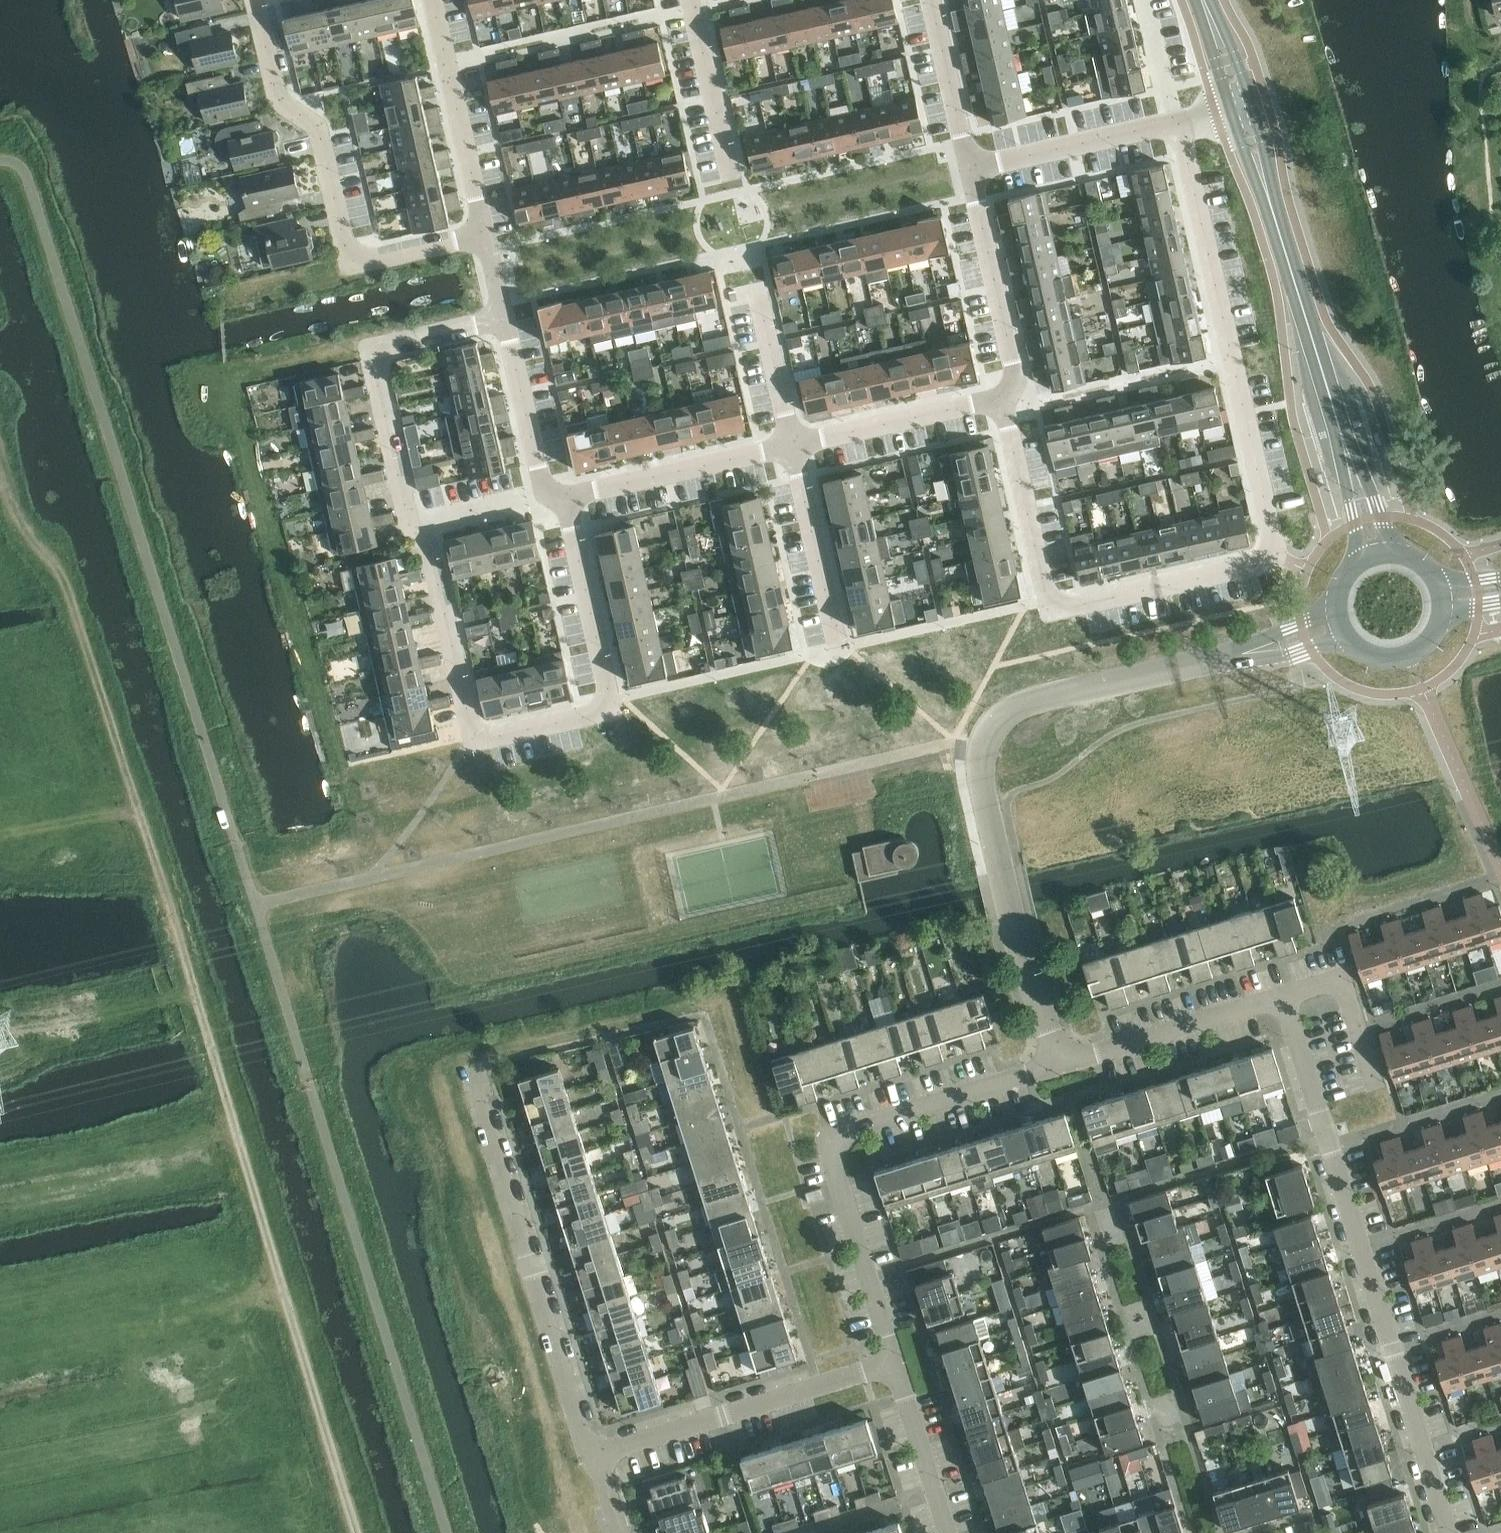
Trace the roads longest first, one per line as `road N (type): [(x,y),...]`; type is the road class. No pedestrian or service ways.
road 1 (track): [(363,1532),(81,615),(0,472)]
road 2 (residential): [(1075,606),(1274,555),(1178,121)]
road 3 (unclassified): [(1058,1067),(993,824),(982,759),(987,737),(1026,703),(1243,653)]
road 4 (unclassified): [(1451,1532),(1284,1000)]
road 5 (unclassified): [(898,1363),(835,1162),(844,1140),(1058,1067)]
road 6 (residential): [(487,237),(383,263),(350,253),(320,130),(286,104),(259,0)]
road 7 (unclassified): [(601,1458),(585,1433),(476,1076)]
road 8 (residential): [(608,700),(596,711),(478,732),(433,543),(417,526)]
road 9 (unclassified): [(601,1458),(898,1363)]
road 10 (residential): [(417,526),(375,369),(379,355),(508,319)]
road 11 (tertiary): [(1343,436),(1269,198)]
road 12 (residential): [(557,500),(796,446)]
road 13 (residential): [(487,237),(436,0)]
road 14 (residential): [(1007,400),(1016,362),(974,168)]
road 15 (unclassified): [(1058,1067),(1284,1000)]
road 16 (residential): [(1075,606),(1047,589),(1007,400)]
road 17 (residential): [(796,446),(1007,400)]
road 18 (residential): [(608,700),(611,683),(575,523),(557,500)]
road 19 (residential): [(974,168),(1178,121)]
road 20 (residential): [(840,647),(796,446)]
road 21 (residential): [(736,185),(693,0)]
road 22 (residential): [(557,500),(546,486),(508,319)]
road 23 (unclassified): [(951,1532),(898,1363)]
road 24 (residential): [(974,168),(935,0)]
road 25 (unclassified): [(1380,1084),(1340,983),(1284,1000)]
road 26 (residential): [(796,446),(761,291)]
road 27 (tertiary): [(1397,552),(1343,436)]
road 28 (tertiary): [(1343,436),(1358,561)]

